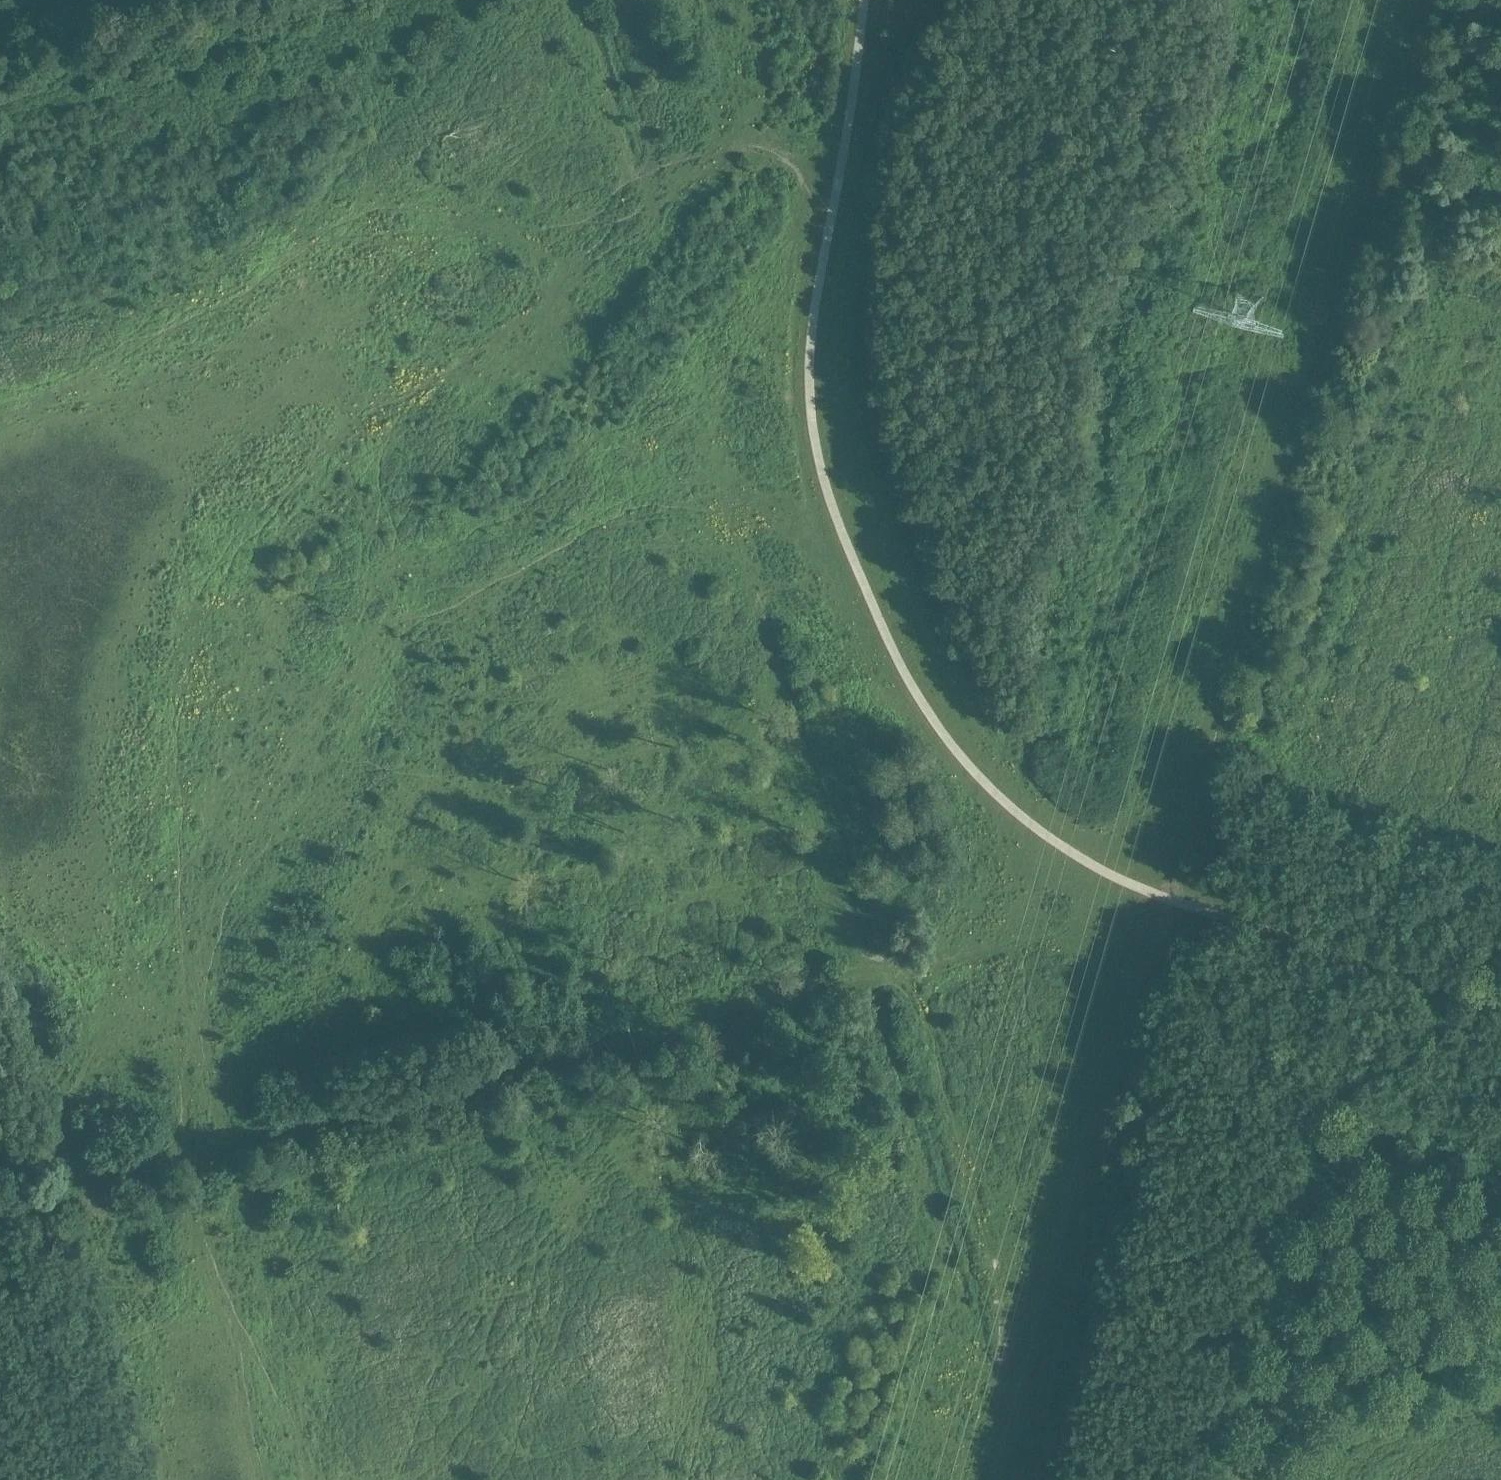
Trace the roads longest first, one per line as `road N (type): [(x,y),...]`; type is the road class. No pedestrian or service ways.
road 1 (track): [(1432,0),(1009,1479)]

